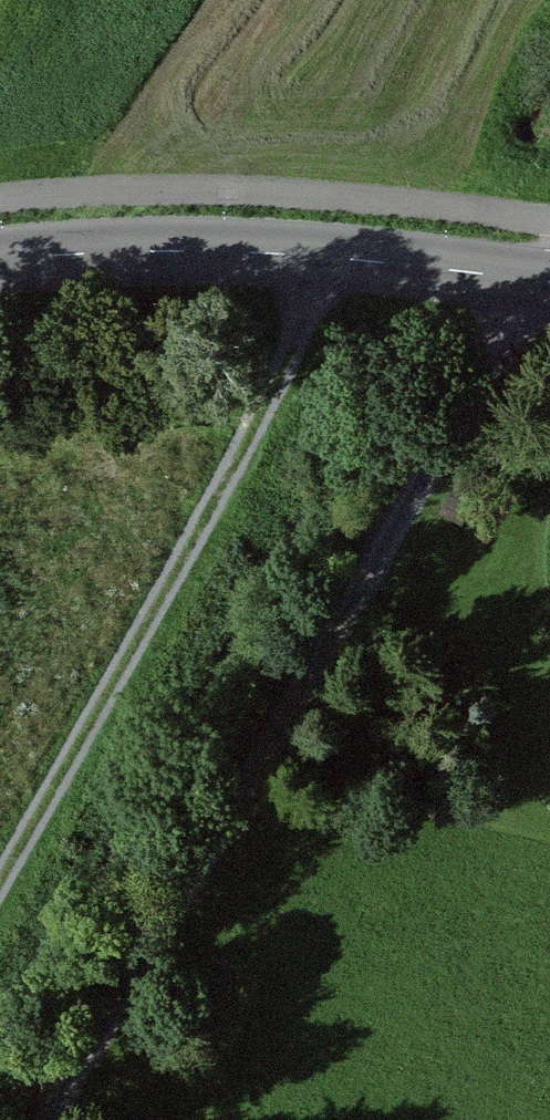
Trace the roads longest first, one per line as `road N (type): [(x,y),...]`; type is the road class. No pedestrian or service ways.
road 1 (track): [(65,1119),(549,279)]
road 2 (track): [(0,866),(260,412),(296,334),(311,256)]
road 3 (tertiary): [(0,261),(194,252),(401,262),(549,279)]

